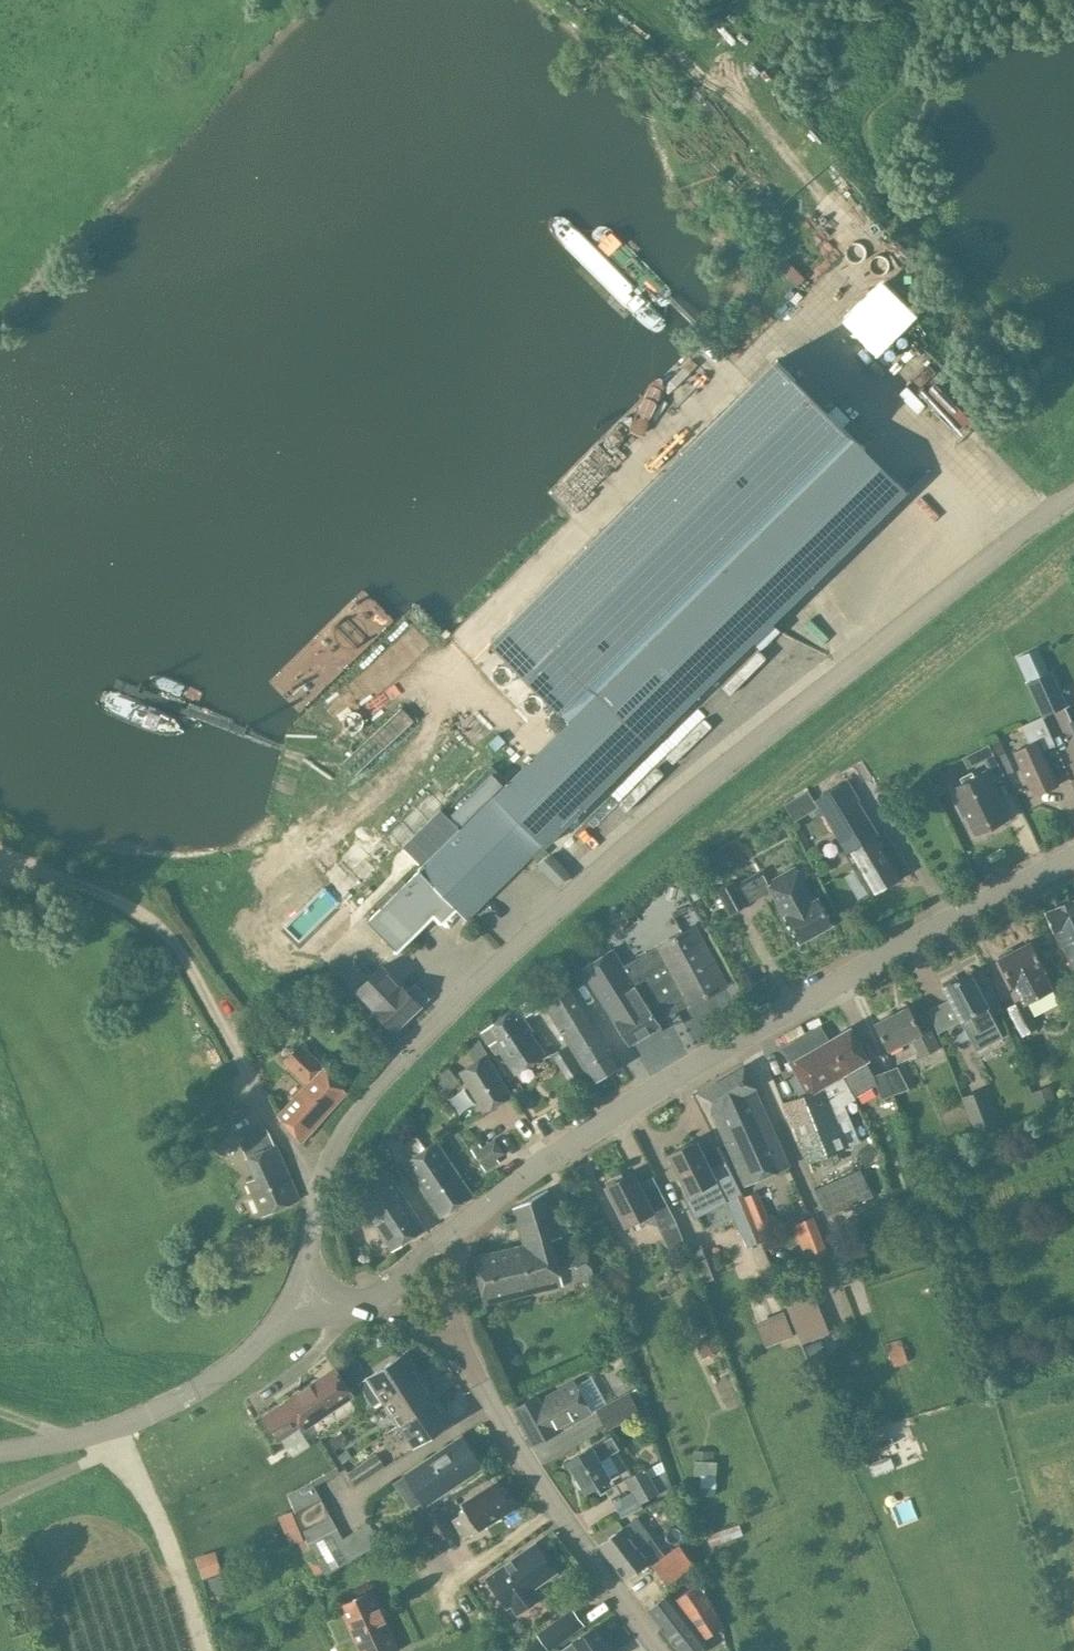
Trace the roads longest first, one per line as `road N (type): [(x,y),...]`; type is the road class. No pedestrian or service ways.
road 1 (unclassified): [(1073,496),(703,783),(503,956),(346,1124),(318,1184),(304,1251)]
road 2 (unclassified): [(455,1231),(801,999),(1073,856)]
road 3 (track): [(318,1184),(266,1115),(175,945),(133,909),(0,848)]
road 4 (unclassified): [(666,1650),(521,1454),(473,1378),(460,1341)]
road 5 (unclassified): [(0,1451),(105,1433),(151,1414),(216,1379),(276,1325)]

